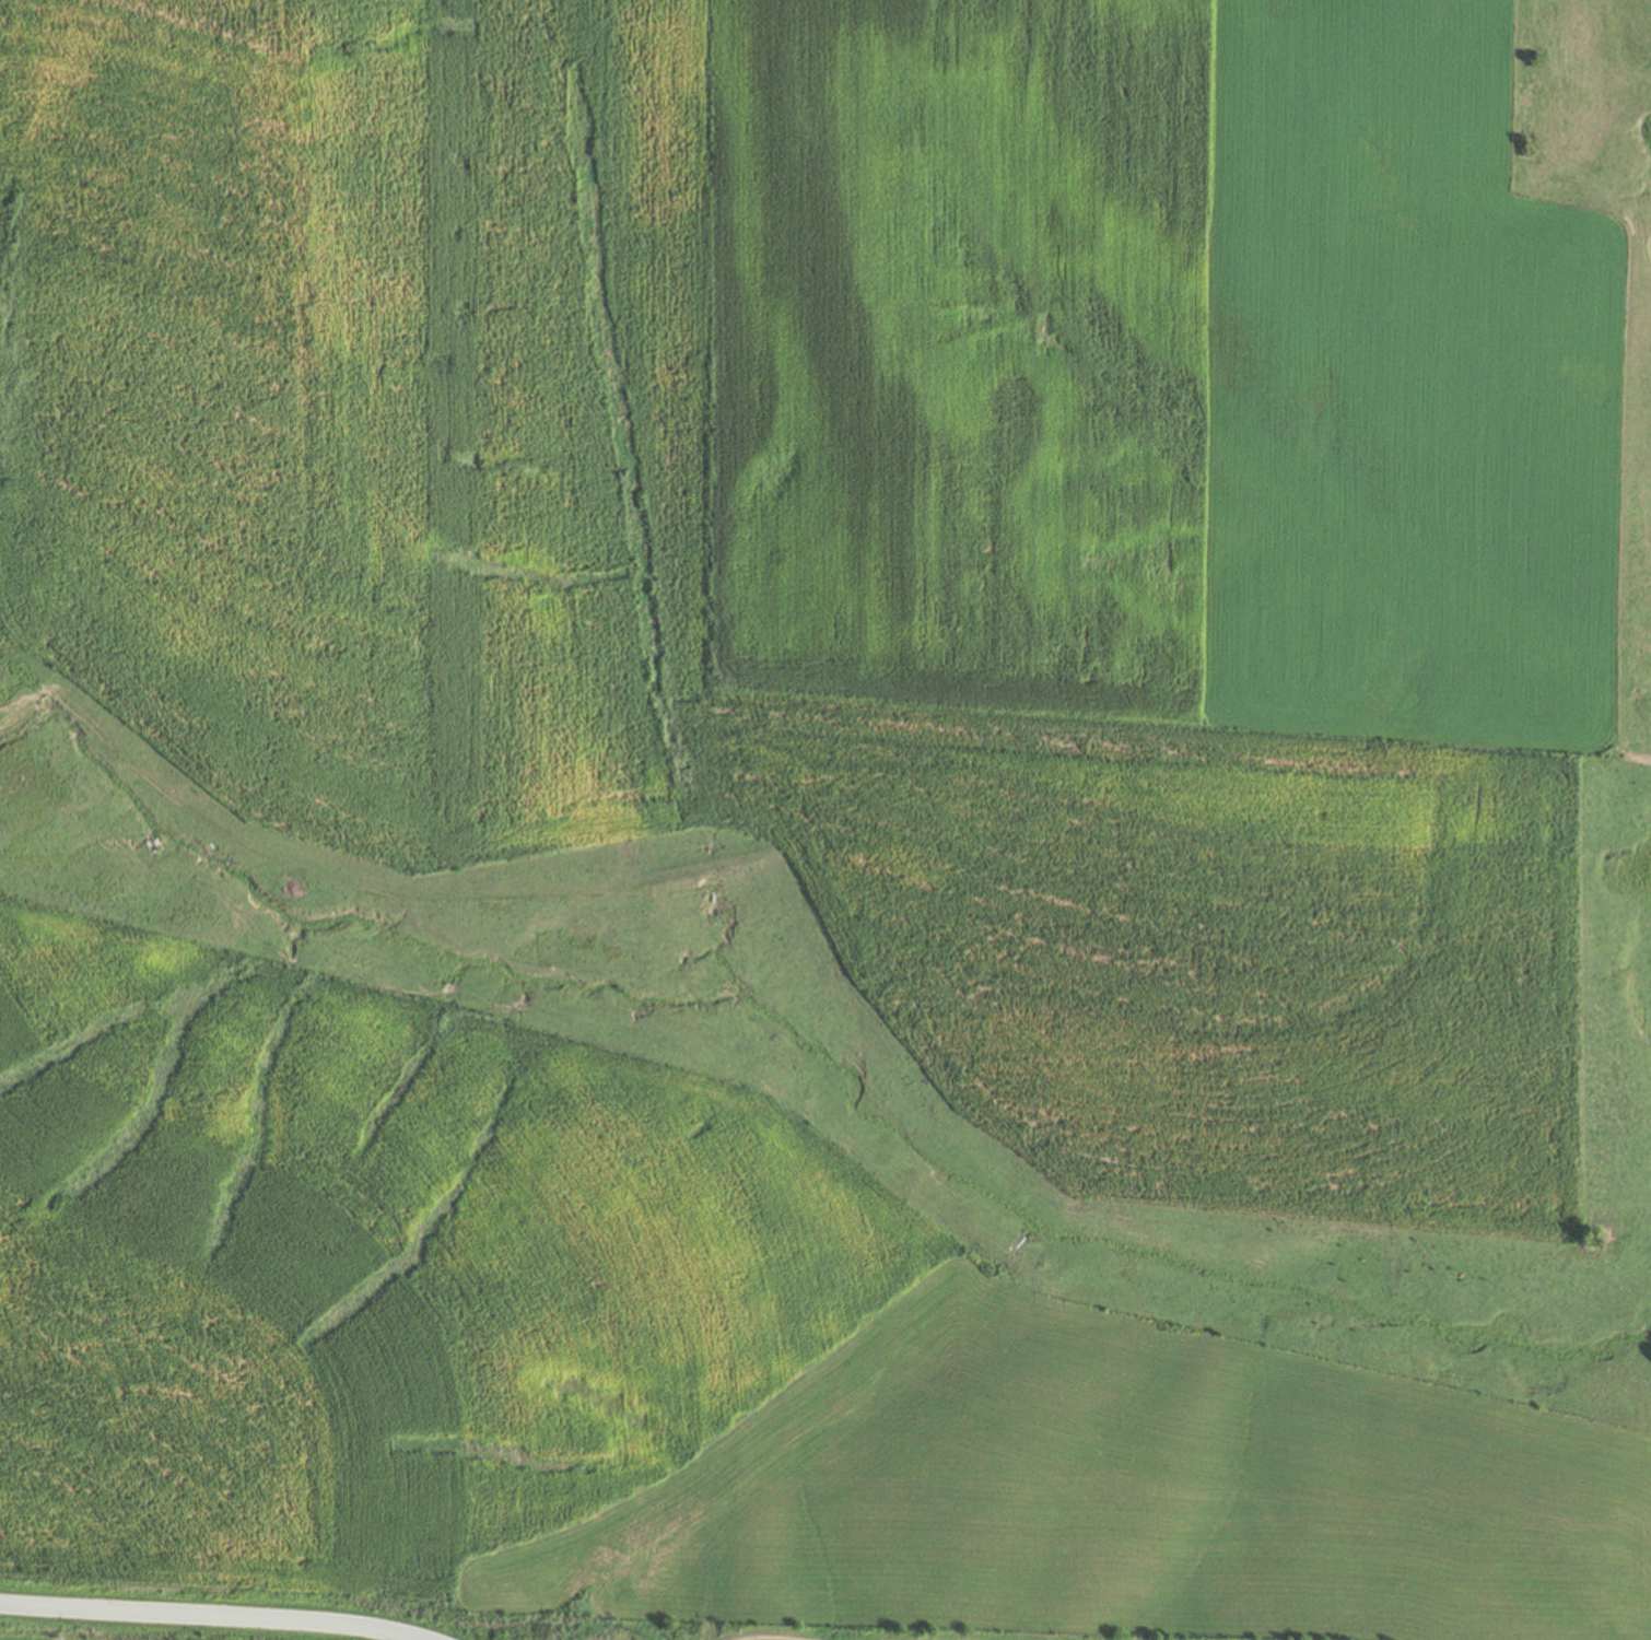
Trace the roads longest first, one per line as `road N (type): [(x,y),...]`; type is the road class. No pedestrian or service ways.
road 1 (tertiary): [(0,1614),(346,1630),(398,1639)]

